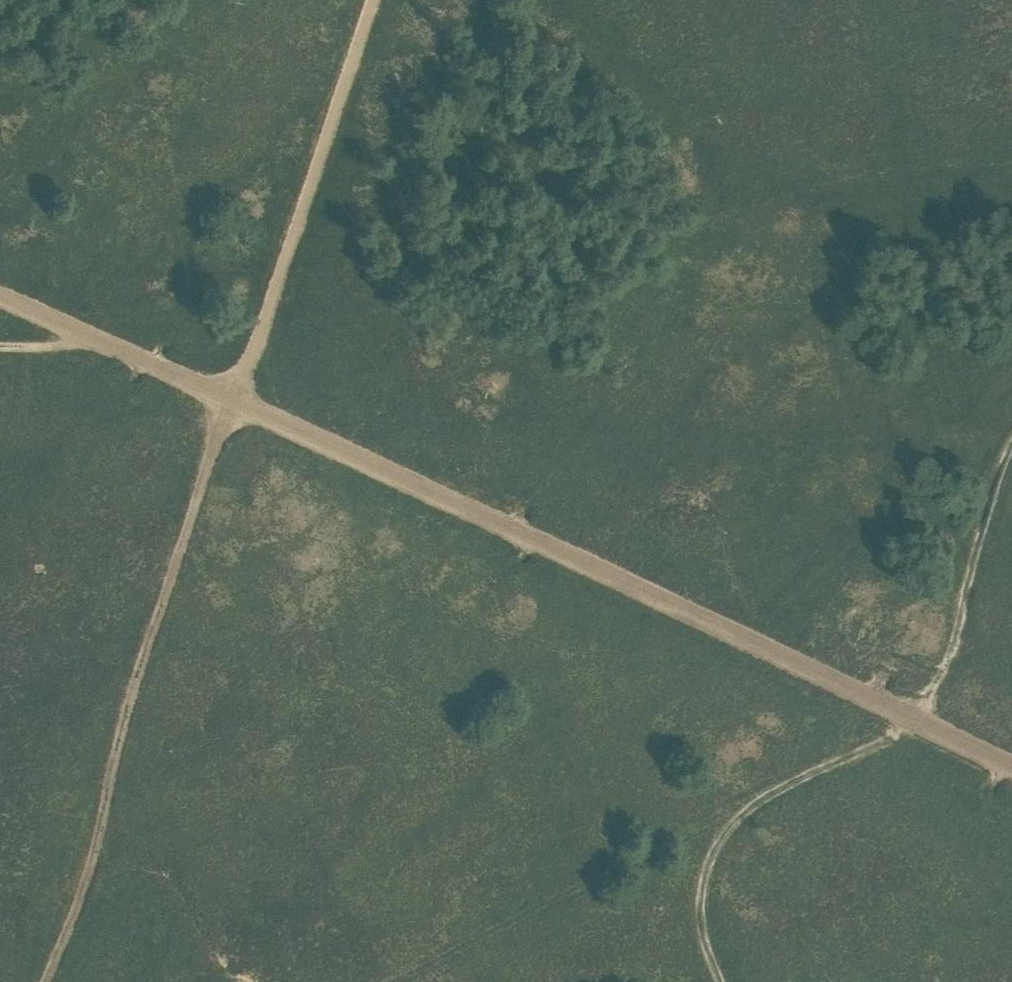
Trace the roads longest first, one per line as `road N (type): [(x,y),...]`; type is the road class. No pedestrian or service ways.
road 1 (track): [(235,402),(1011,766)]
road 2 (track): [(919,720),(368,981)]
road 3 (track): [(235,402),(217,432),(127,706),(92,865)]
road 4 (track): [(373,0),(235,402)]
road 5 (track): [(823,193),(680,139),(551,0)]
road 6 (track): [(919,720),(950,663),(978,525),(1011,436)]
road 7 (track): [(778,789),(727,831),(704,872),(698,913),(717,981)]
road 8 (track): [(244,981),(212,953),(154,861),(92,865)]
road 9 (track): [(108,343),(235,402)]
road 10 (track): [(92,865),(45,981)]

